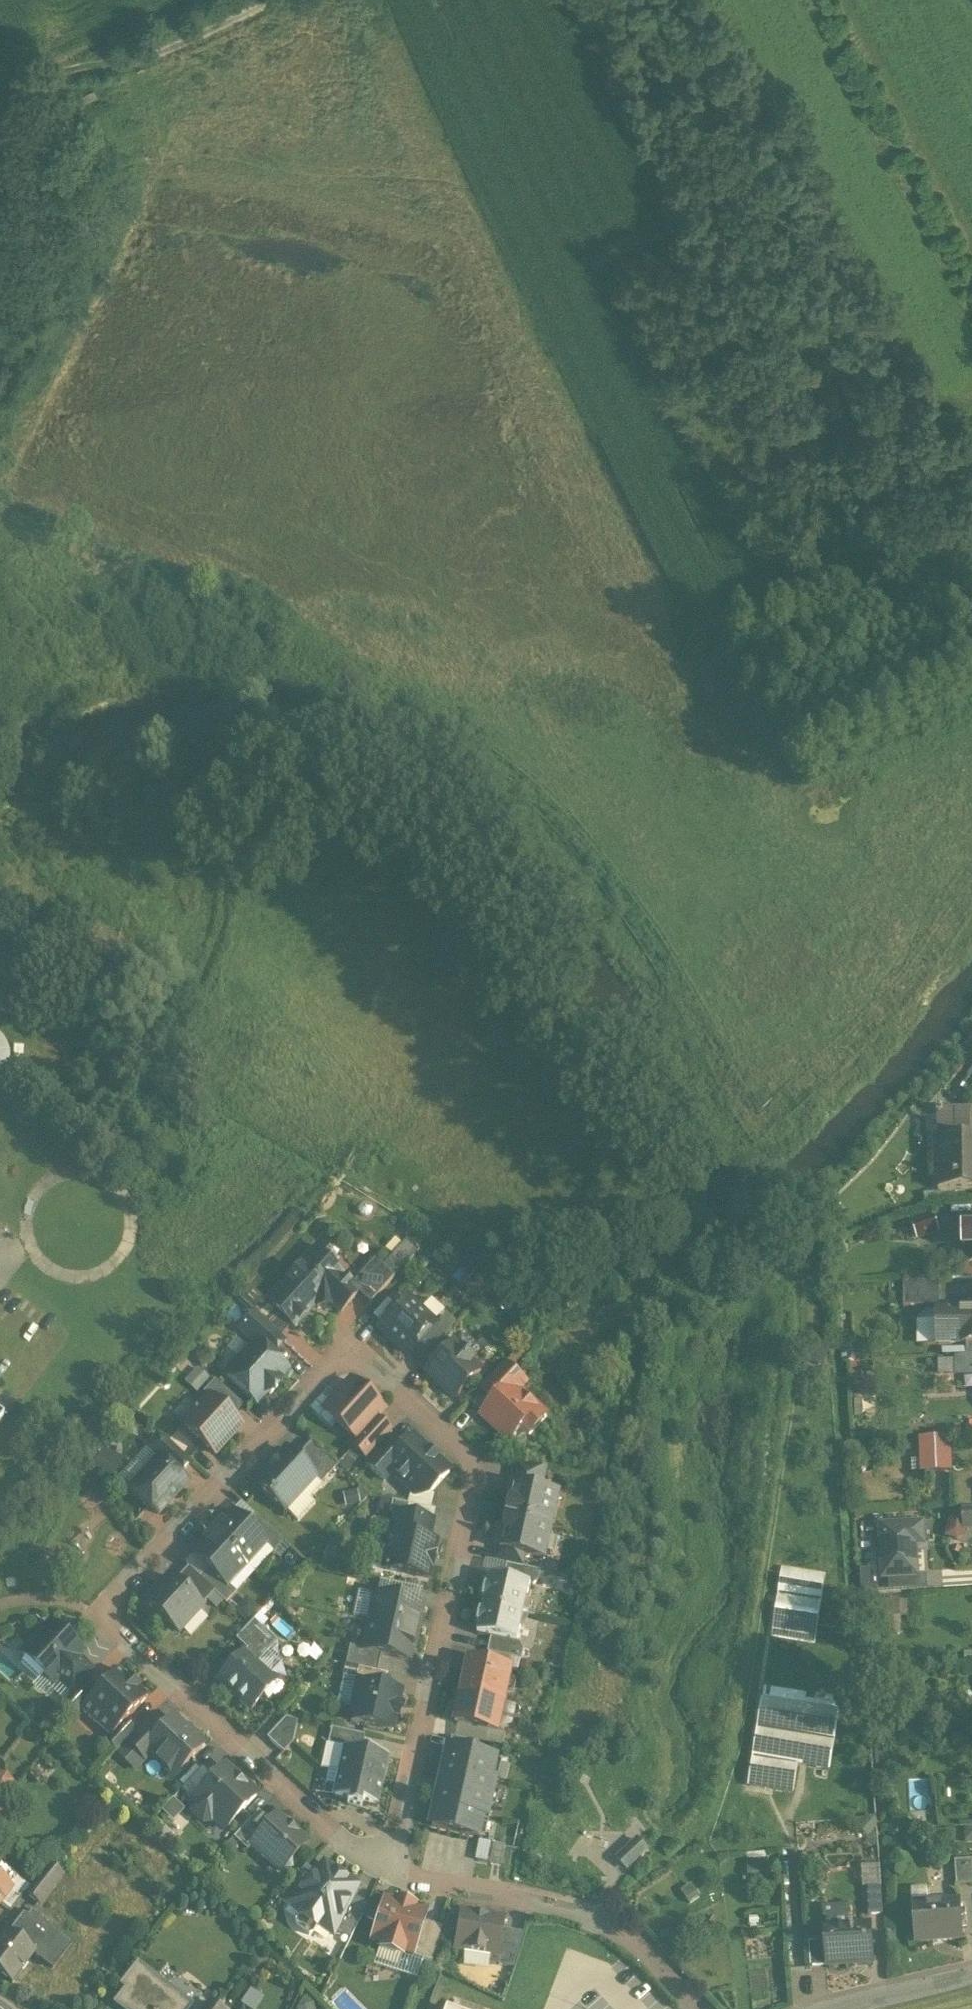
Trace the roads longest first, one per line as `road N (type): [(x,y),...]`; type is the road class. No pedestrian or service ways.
road 1 (residential): [(391,1869),(349,1844),(113,1628),(105,1610),(330,1364),(357,1356),(375,1364),(466,1452),(473,1483)]
road 2 (residential): [(473,1483),(391,1869)]
road 3 (residential): [(695,2008),(615,1924),(391,1869)]
road 4 (track): [(0,47),(26,79),(123,63),(270,0)]
road 5 (residential): [(827,2008),(971,1973)]

